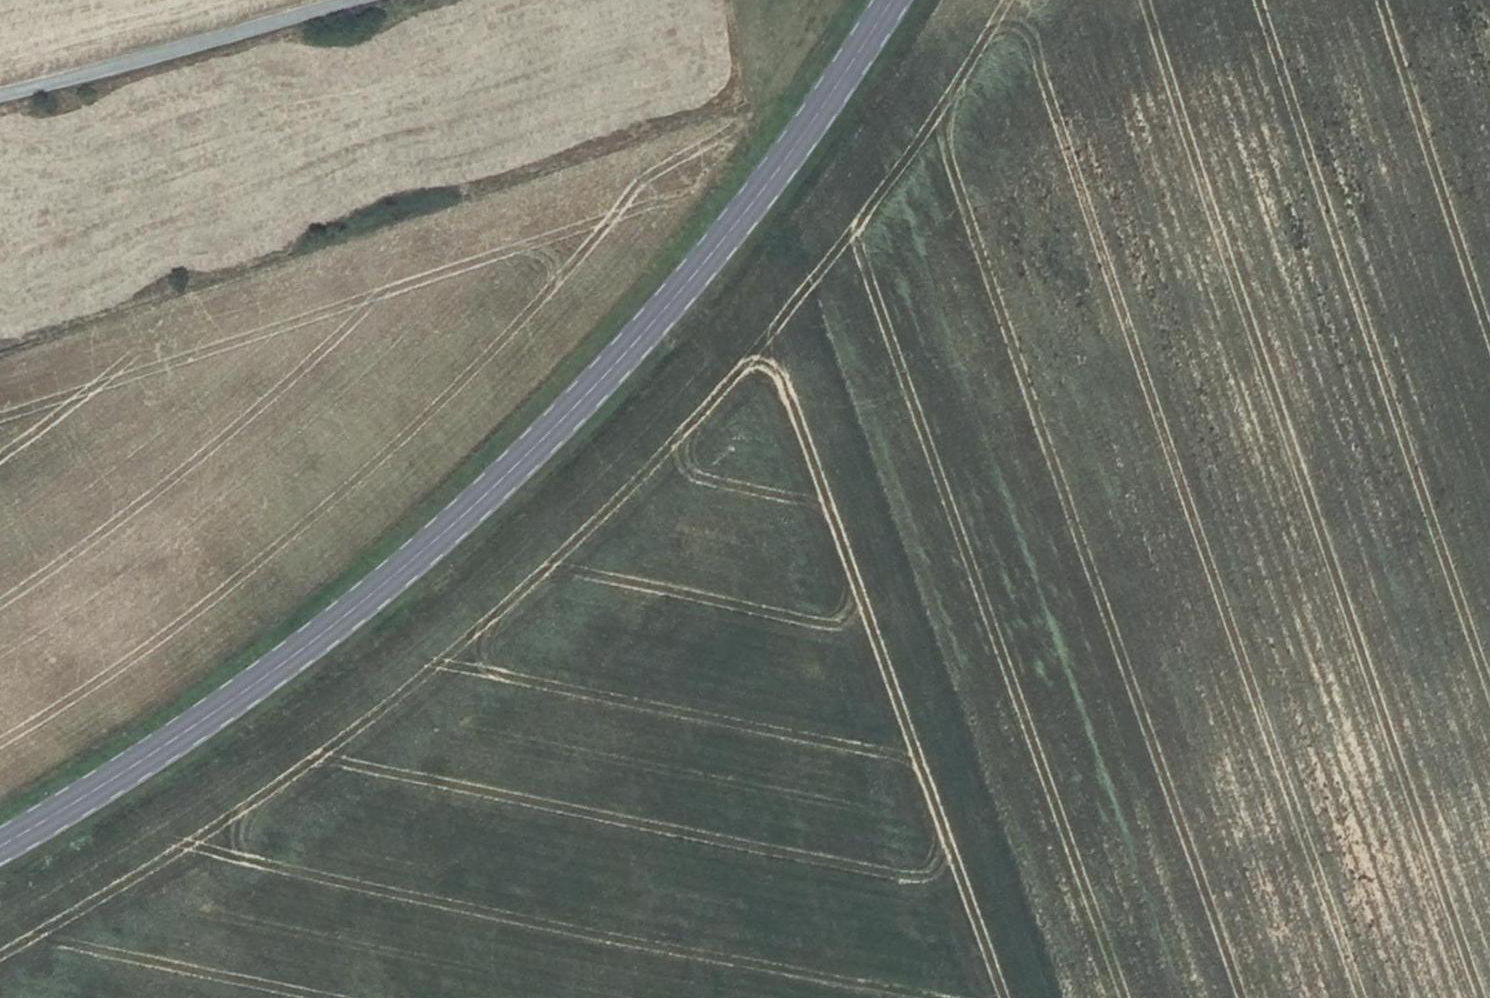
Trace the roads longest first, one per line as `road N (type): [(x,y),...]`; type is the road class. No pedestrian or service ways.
road 1 (secondary): [(0,838),(130,766),(392,588),(565,422),(688,287),(861,56),(893,0)]
road 2 (unclassified): [(350,0),(0,94)]

